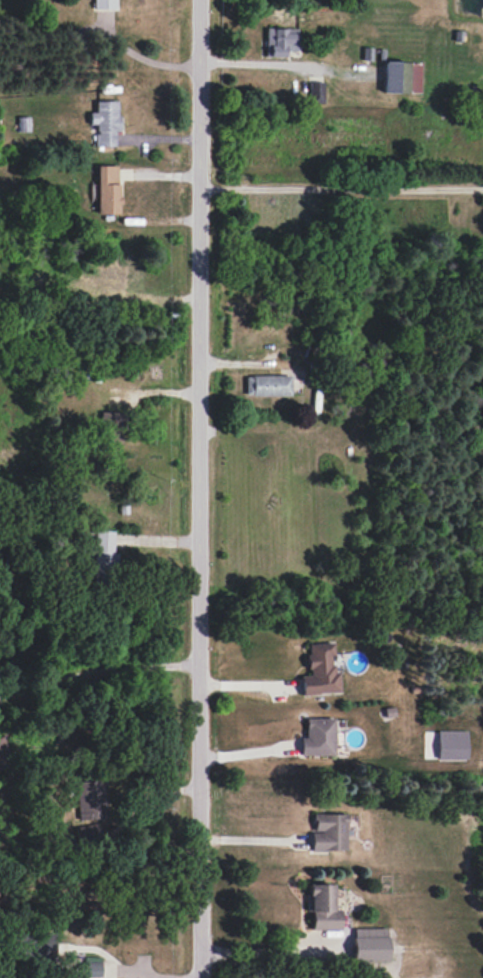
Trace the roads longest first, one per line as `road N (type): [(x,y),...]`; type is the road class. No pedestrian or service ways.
road 1 (residential): [(200,0),(203,977)]

